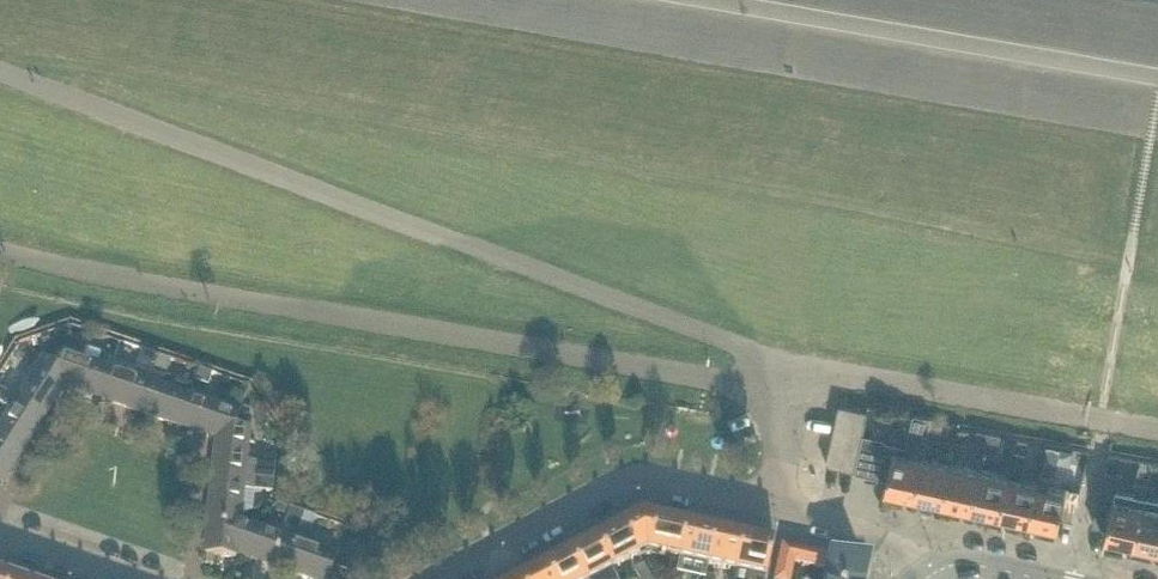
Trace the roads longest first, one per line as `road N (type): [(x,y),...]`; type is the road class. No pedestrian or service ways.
road 1 (residential): [(895,542),(773,502),(662,478),(598,493),(432,578)]
road 2 (residential): [(137,578),(0,531)]
road 3 (tertiary): [(926,574),(966,562),(1056,578)]

